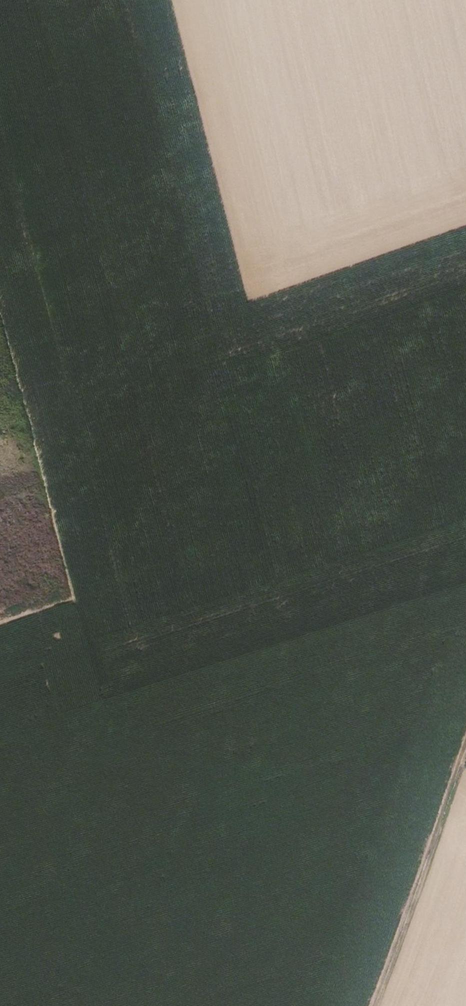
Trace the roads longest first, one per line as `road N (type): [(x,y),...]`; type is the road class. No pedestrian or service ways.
road 1 (track): [(465,741),(372,1005)]

